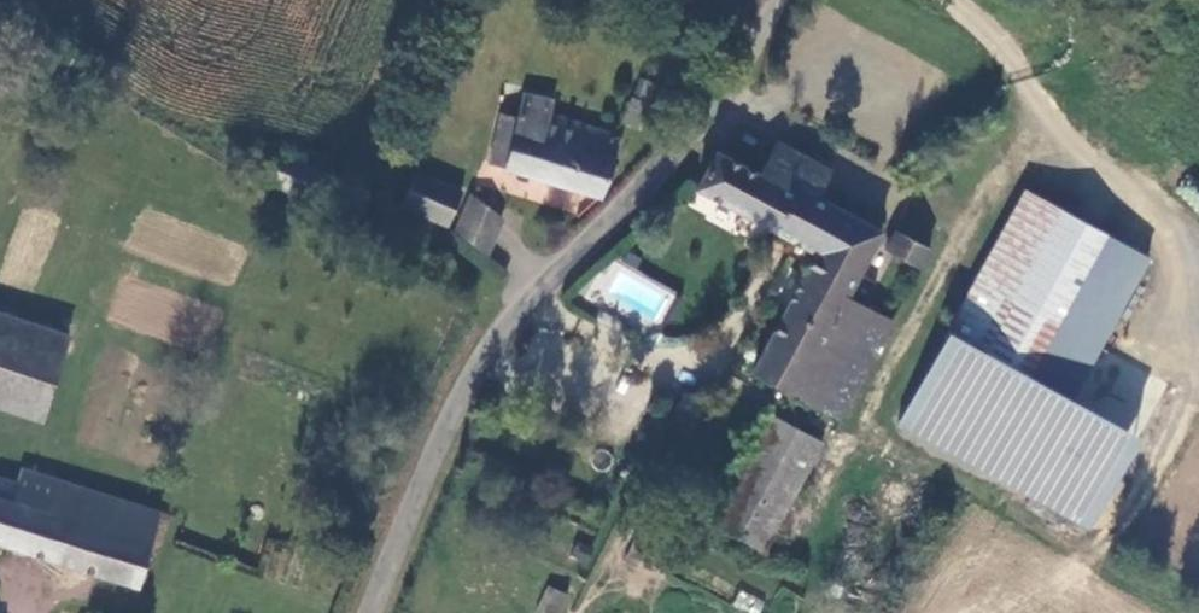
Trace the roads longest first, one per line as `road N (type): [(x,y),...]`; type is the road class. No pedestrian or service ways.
road 1 (tertiary): [(370,612),(441,432),(523,301),(706,112),(776,0)]
road 2 (track): [(968,0),(1002,28),(1022,117),(1054,168),(1198,227)]

